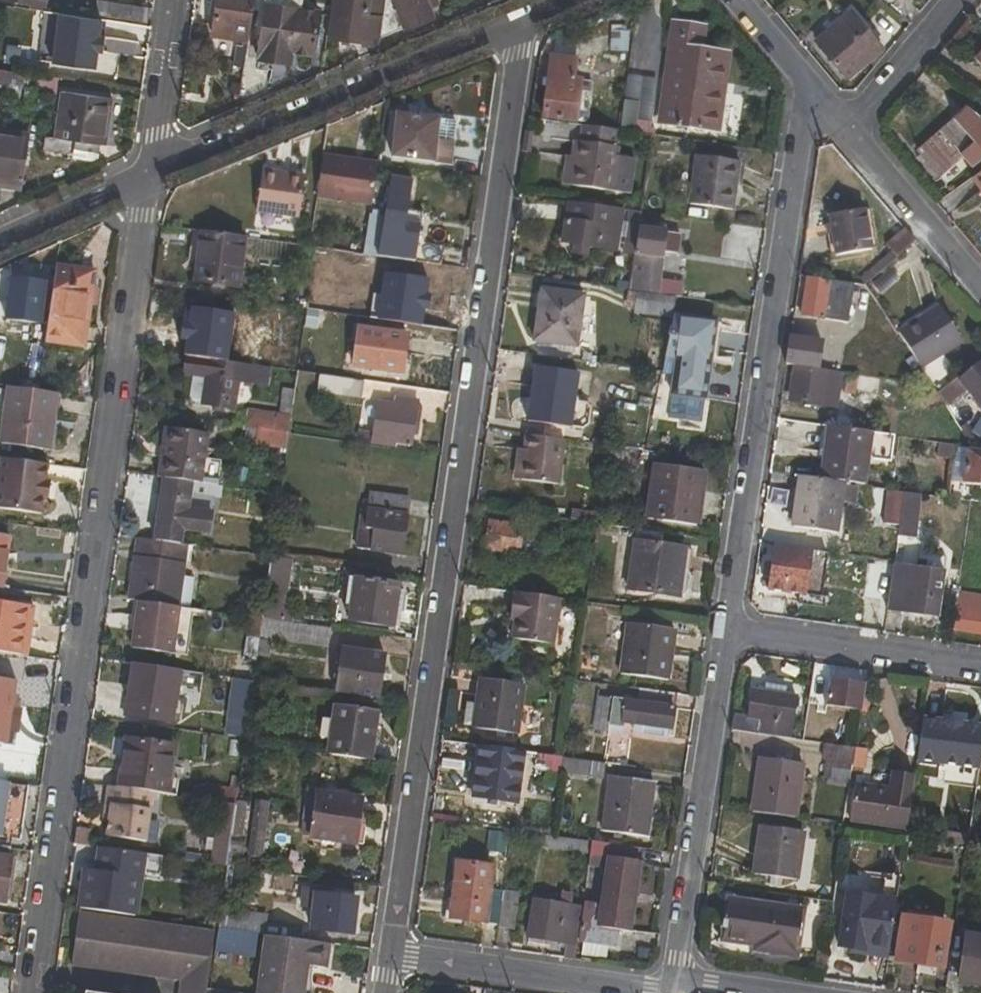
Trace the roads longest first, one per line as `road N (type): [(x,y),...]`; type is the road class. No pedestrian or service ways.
road 1 (residential): [(521,17),(393,950)]
road 2 (residential): [(31,992),(150,168)]
road 3 (residential): [(727,629),(804,128),(815,96)]
road 4 (residential): [(150,168),(521,17)]
road 5 (residential): [(676,985),(727,629)]
road 6 (residential): [(393,950),(676,985)]
road 7 (residential): [(727,629),(980,666)]
road 8 (residential): [(844,131),(980,287)]
road 9 (residential): [(955,0),(844,131)]
road 10 (residential): [(150,168),(174,0)]
road 11 (residential): [(0,237),(150,168)]
road 12 (residential): [(736,0),(815,96)]

